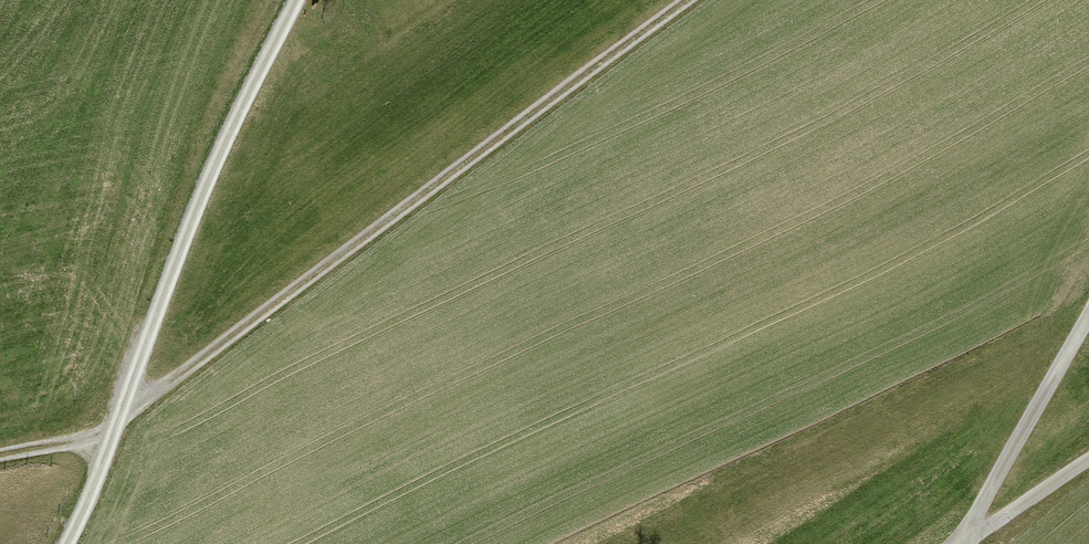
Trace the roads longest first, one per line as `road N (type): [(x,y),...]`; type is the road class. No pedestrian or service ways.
road 1 (track): [(0,458),(122,429),(705,0)]
road 2 (track): [(306,0),(247,105),(72,543)]
road 3 (track): [(960,543),(1088,326)]
road 4 (track): [(1088,463),(965,543)]

